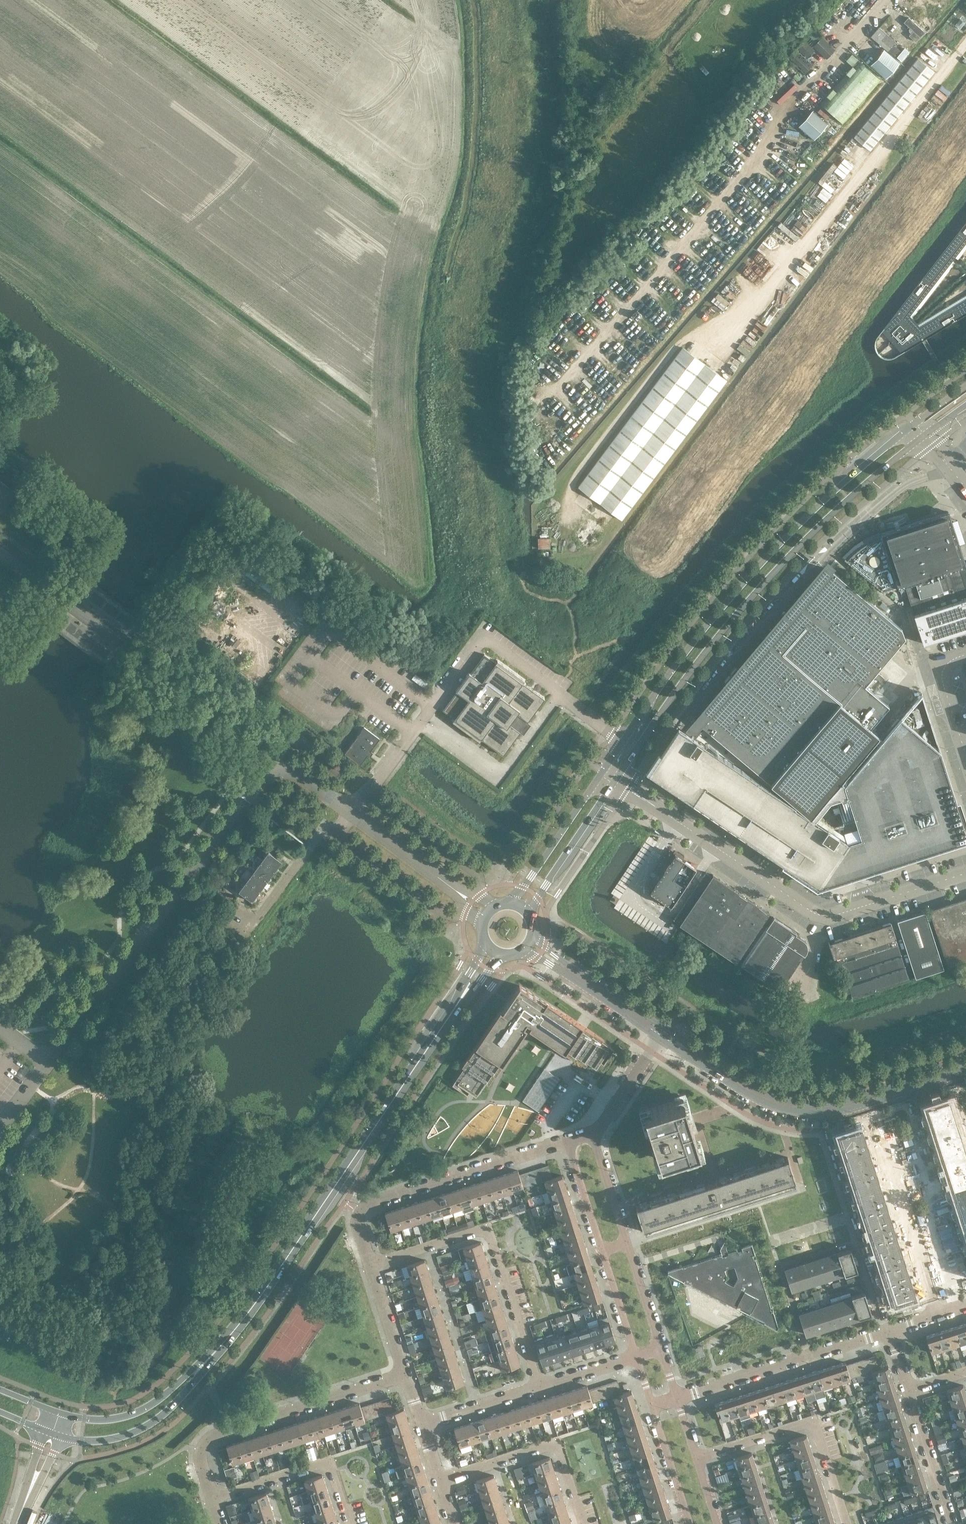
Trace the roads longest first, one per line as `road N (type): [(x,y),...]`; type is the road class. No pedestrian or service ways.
road 1 (track): [(598,520),(567,487),(596,449),(681,341),(748,316),(965,46)]
road 2 (secondary): [(917,424),(783,542),(715,617),(604,772)]
road 3 (secondary): [(617,780),(756,592),(816,529),(927,436)]
road 4 (unclassified): [(617,780),(819,915),(965,875)]
road 5 (tertiary): [(965,1070),(831,1114),(803,1114),(758,1096),(662,1034)]
road 6 (secondary): [(61,1439),(117,1439),(176,1405),(290,1253)]
road 7 (secondary): [(290,1253),(156,1401),(119,1418),(67,1415)]
road 8 (unclassified): [(539,1386),(485,1231),(373,1265)]
road 9 (unclassified): [(568,1141),(374,1201),(359,1222),(373,1265)]
road 10 (unclassified): [(211,1498),(203,1444),(305,1405),(405,1379)]
road 11 (unclassified): [(849,1523),(815,1422),(699,1457)]
road 12 (secondary): [(290,1253),(413,1067)]
road 13 (unclassified): [(680,1393),(890,1330)]
road 14 (unclassified): [(584,1523),(557,1444),(445,1480)]
road 15 (unclassified): [(211,1498),(332,1461),(351,1523)]
road 16 (secondary): [(533,912),(617,780)]
road 17 (secondary): [(604,772),(513,897)]
road 18 (secondary): [(413,1067),(502,957)]
road 19 (secondary): [(482,944),(413,1067)]
road 20 (unclassified): [(952,1523),(911,1392)]
road 21 (unclassified): [(650,1404),(691,1523)]
road 22 (unclassified): [(594,1135),(662,1034)]

